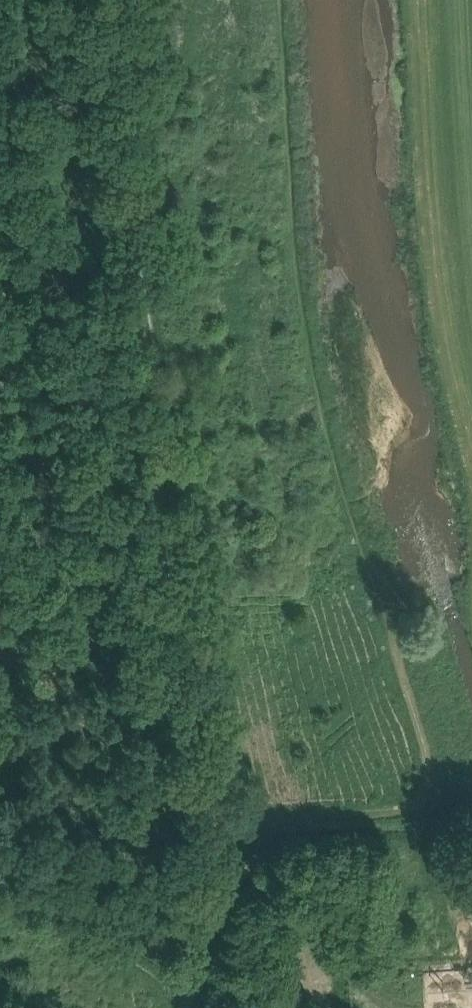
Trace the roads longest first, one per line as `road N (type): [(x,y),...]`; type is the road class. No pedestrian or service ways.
road 1 (track): [(280,0),(293,240),(315,391),(345,512),(431,763),(424,798),(392,814),(213,818)]
road 2 (track): [(213,818),(160,493),(127,0)]
road 3 (track): [(189,997),(215,856)]

